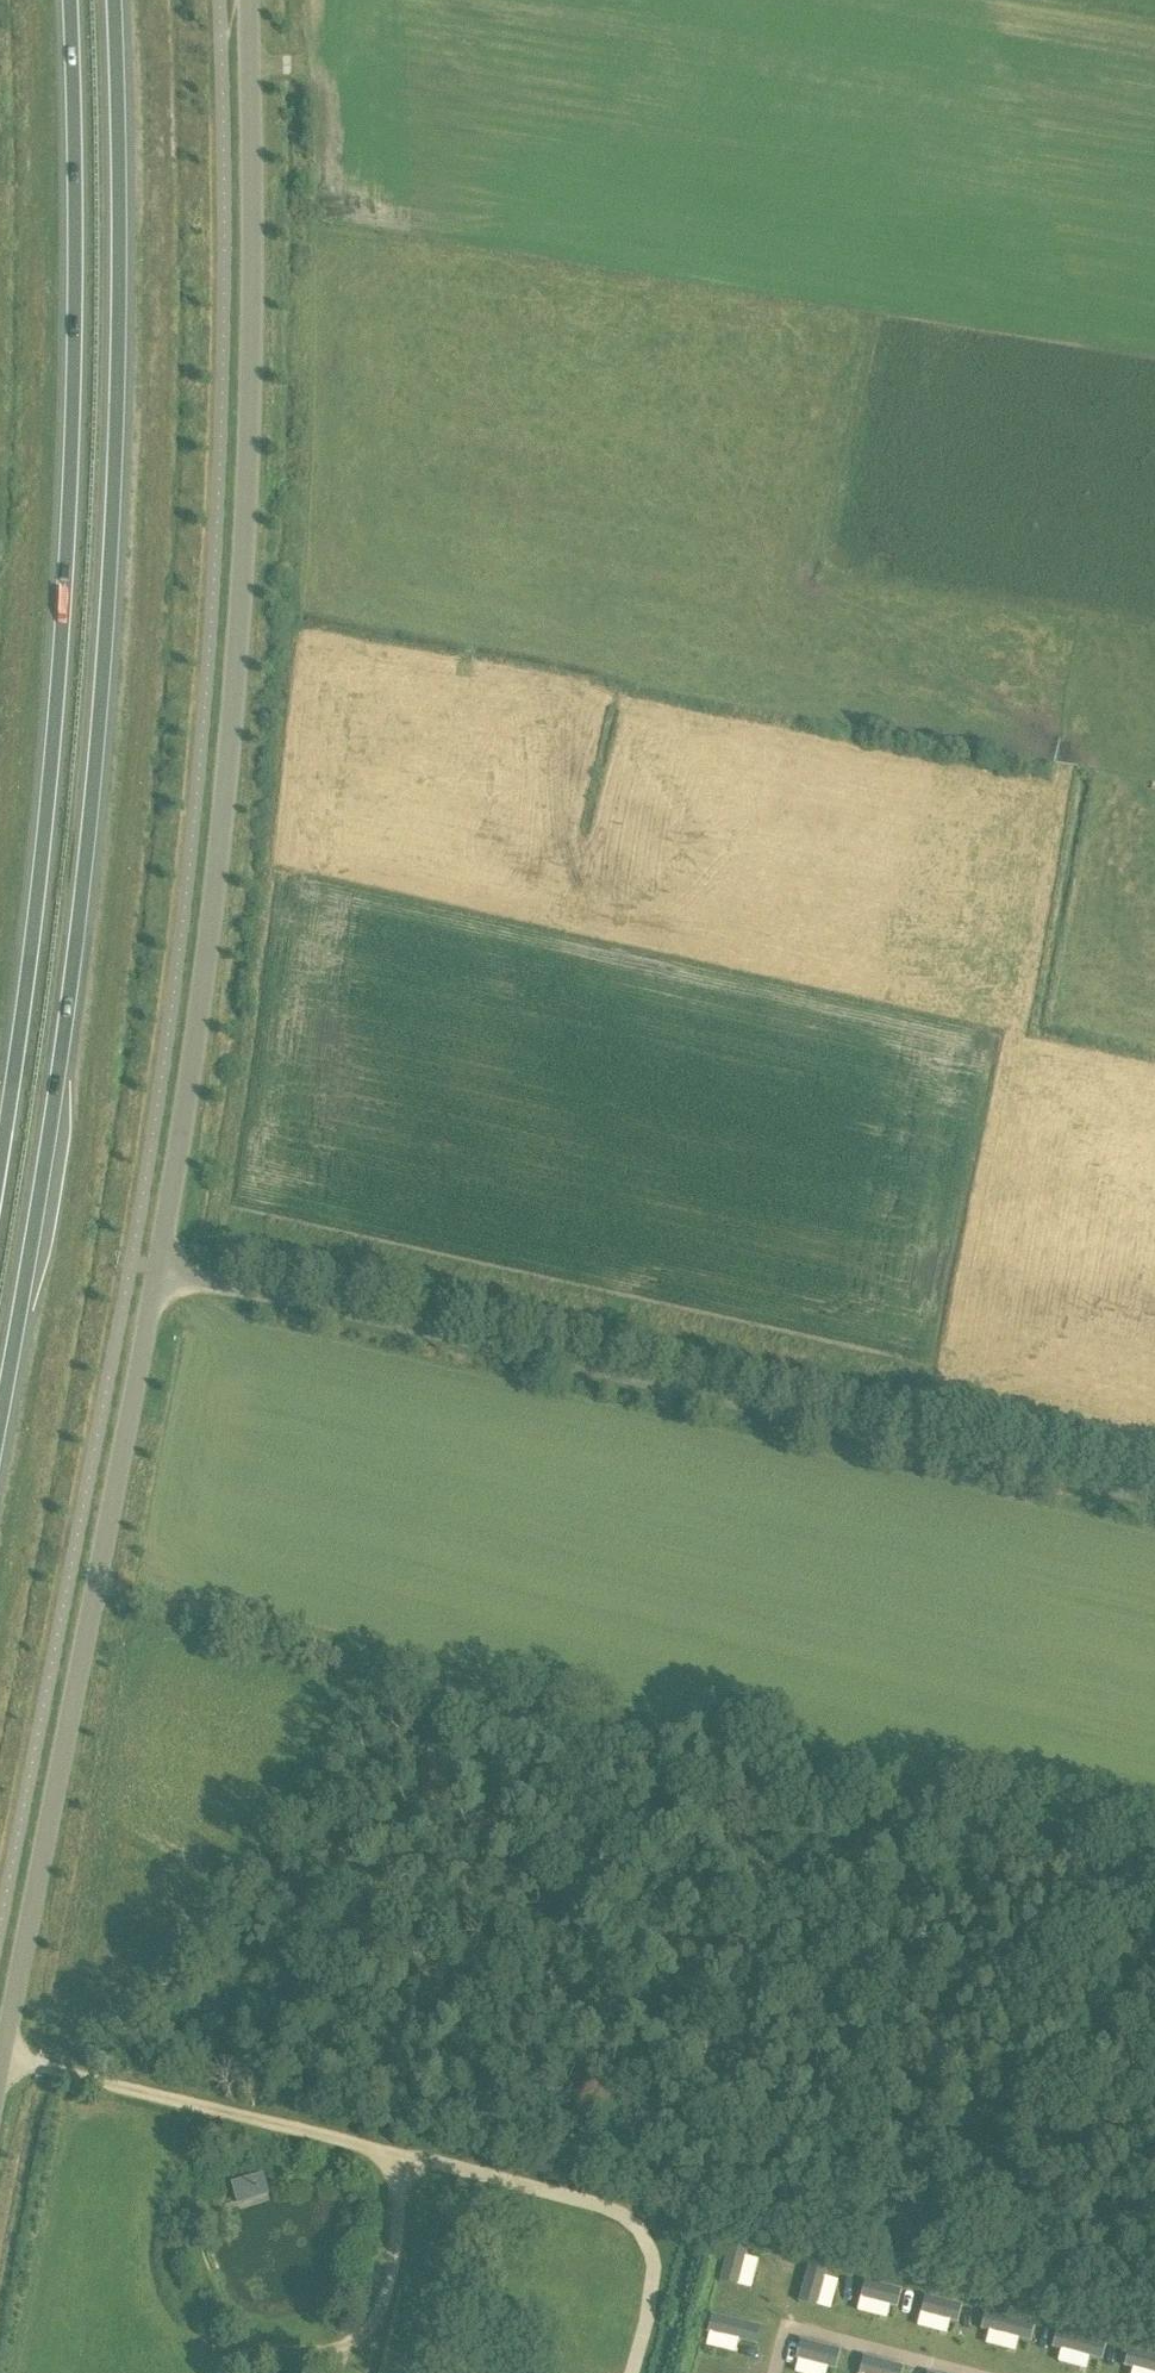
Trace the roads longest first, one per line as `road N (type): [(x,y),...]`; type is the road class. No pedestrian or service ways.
road 1 (trunk): [(0,1412),(75,1008),(103,712),(122,440),(127,211),(119,0)]
road 2 (unclassified): [(162,1267),(201,989),(247,487),(247,0)]
road 3 (trunk): [(63,0),(68,437),(55,709),(0,1127)]
road 4 (unclassified): [(1154,1499),(162,1267)]
road 5 (unclassified): [(162,1267),(0,2071)]

